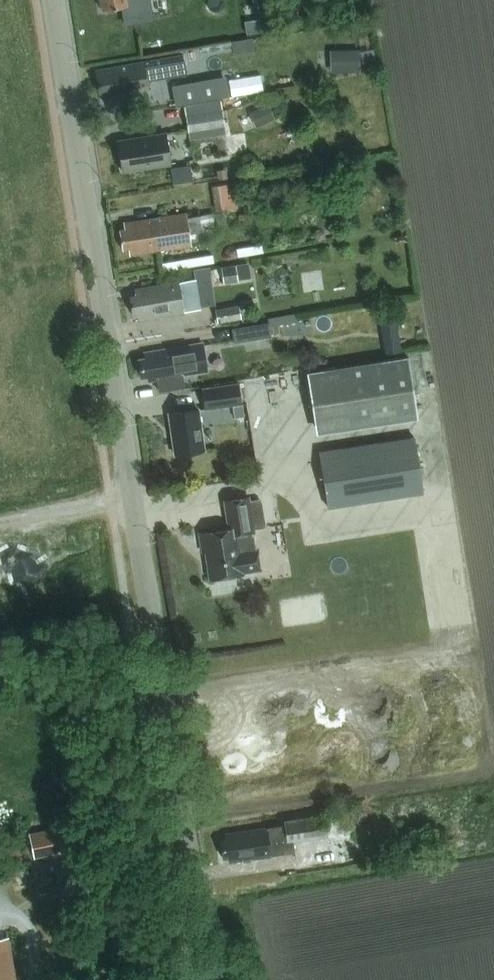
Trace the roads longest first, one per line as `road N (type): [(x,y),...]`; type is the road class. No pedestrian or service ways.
road 1 (residential): [(217,979),(193,878),(53,0)]

